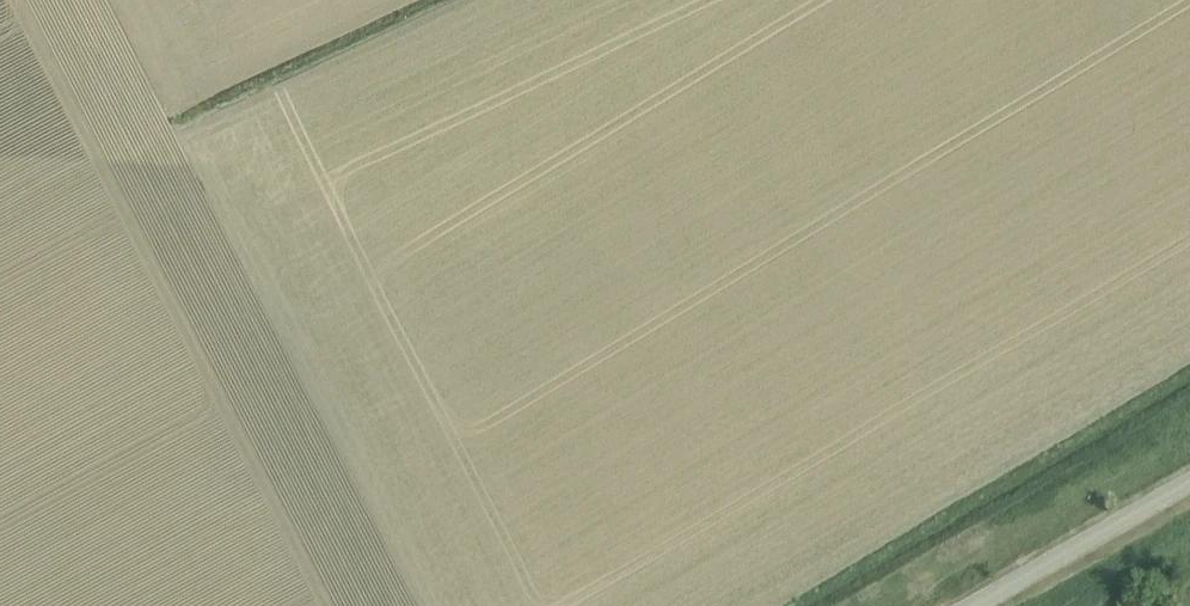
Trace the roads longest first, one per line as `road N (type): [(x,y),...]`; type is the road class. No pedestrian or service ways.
road 1 (unclassified): [(991,605),(1189,486)]

